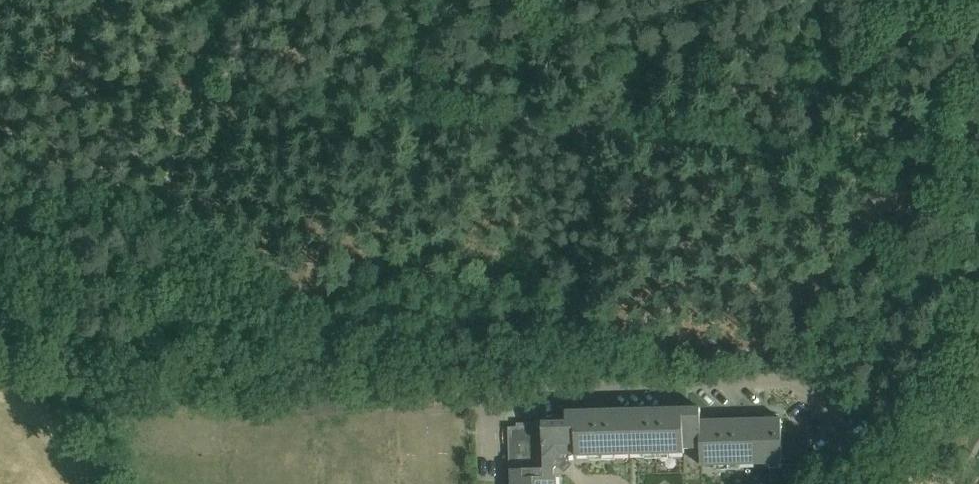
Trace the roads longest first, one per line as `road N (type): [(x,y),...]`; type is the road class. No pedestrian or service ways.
road 1 (unclassified): [(895,483),(978,365)]

